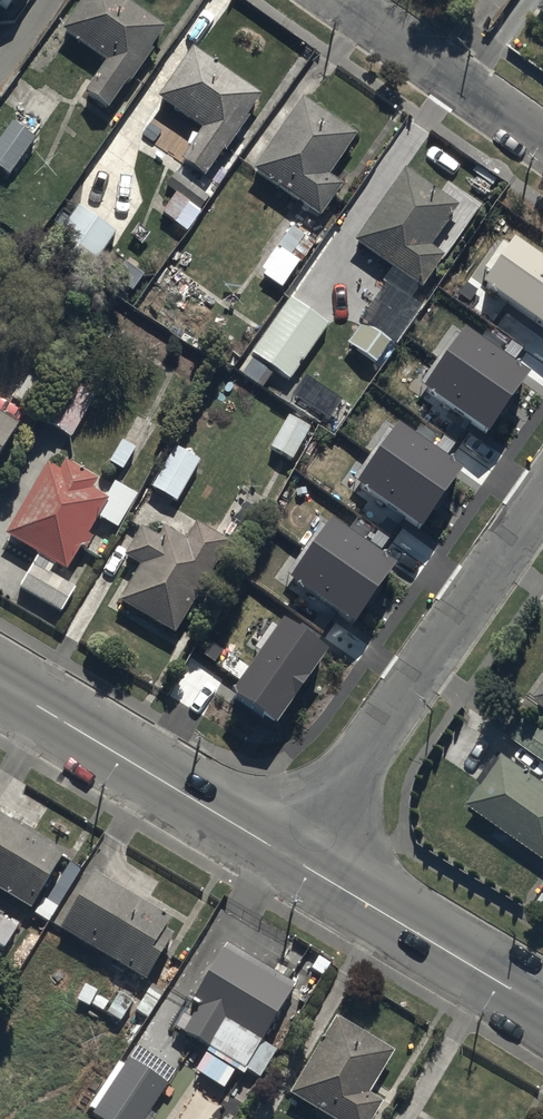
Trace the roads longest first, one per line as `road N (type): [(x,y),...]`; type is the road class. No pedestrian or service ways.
road 1 (residential): [(286,853),(542,490)]
road 2 (secondary): [(286,853),(0,681)]
road 3 (secondary): [(542,1007),(286,853)]
road 4 (residential): [(542,139),(337,0)]

